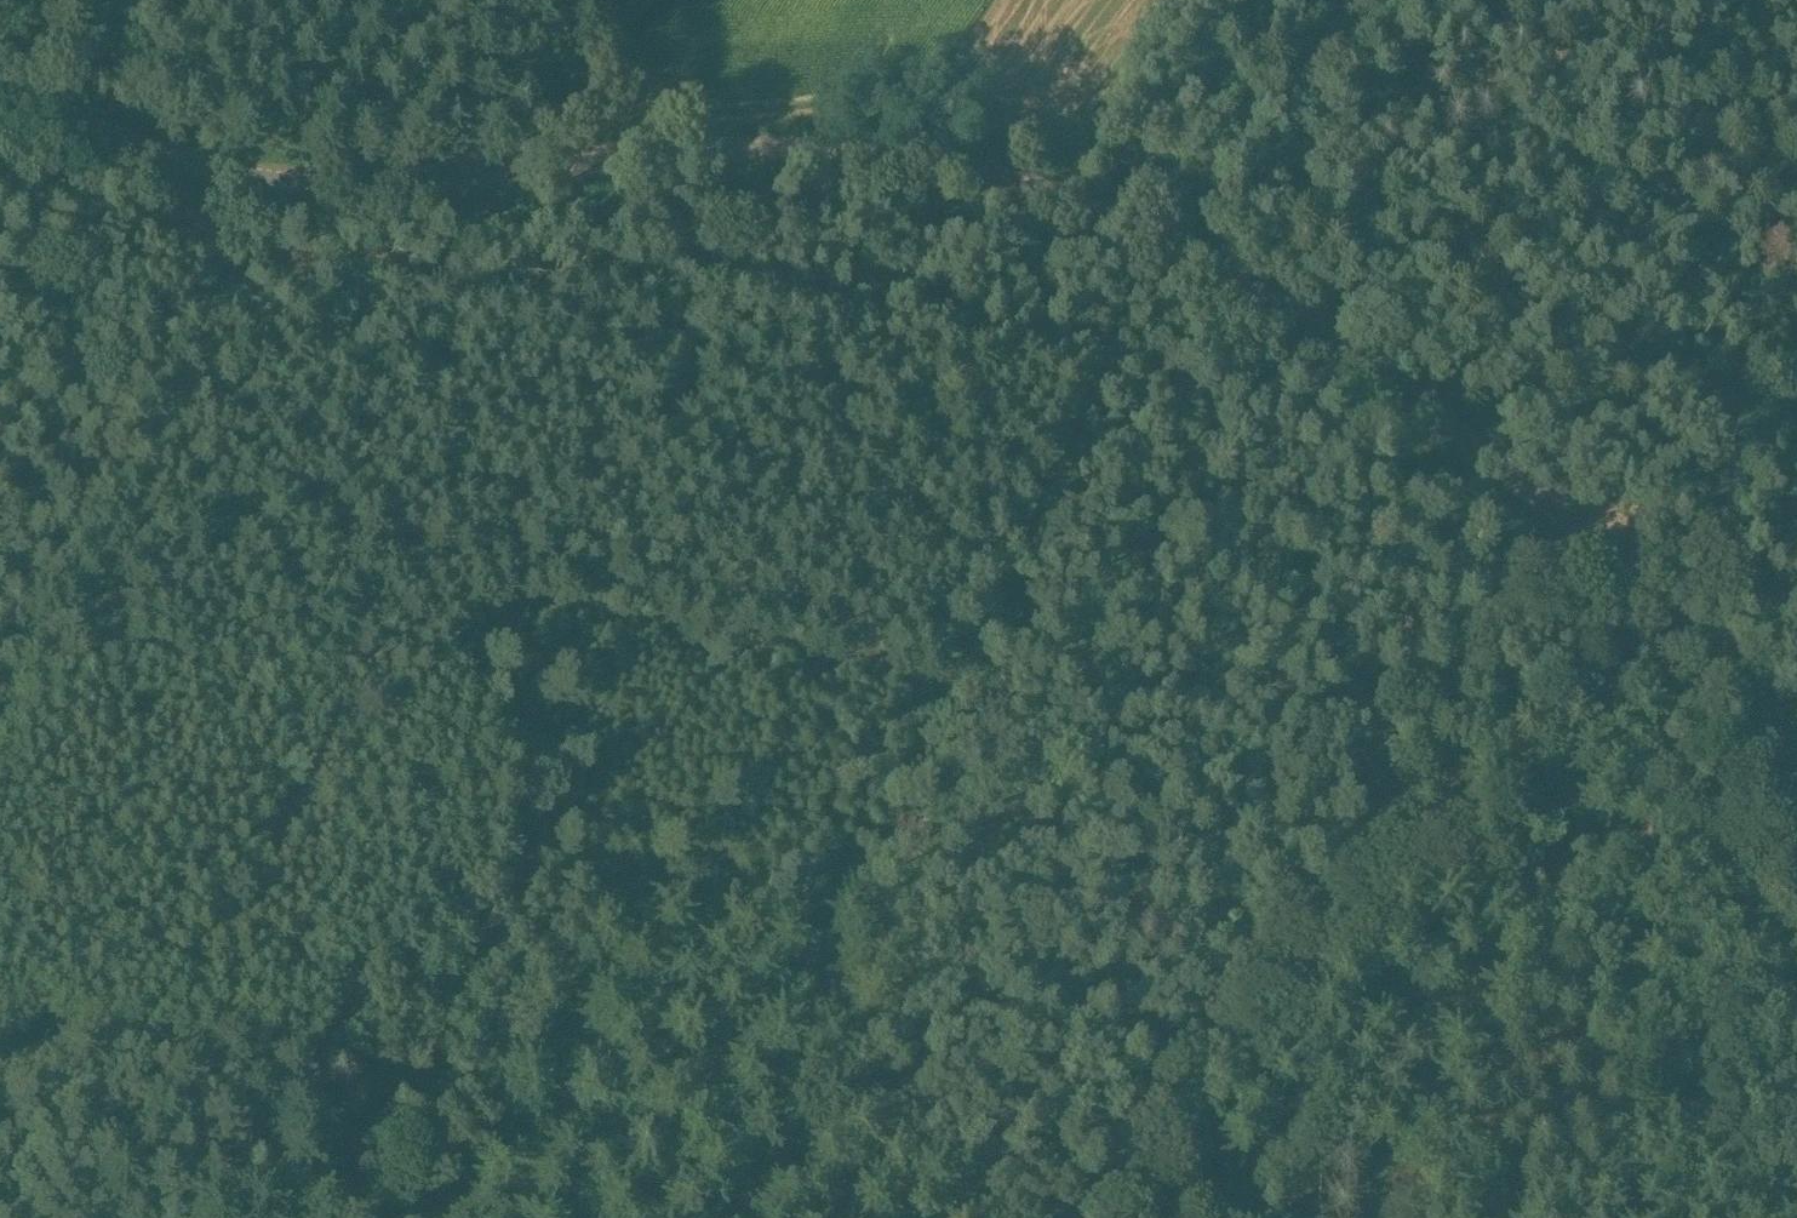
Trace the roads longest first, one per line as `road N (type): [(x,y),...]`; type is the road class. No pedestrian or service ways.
road 1 (tertiary): [(1796,750),(1569,520),(1328,337),(1228,272),(1056,192),(912,161),(782,148),(521,169),(414,186),(285,183),(186,163),(0,106)]
road 2 (track): [(1561,0),(1571,113),(1634,327),(1626,408),(1591,501),(1569,520),(1406,776),(1298,912),(1218,1034),(1144,1120),(1097,1217)]

